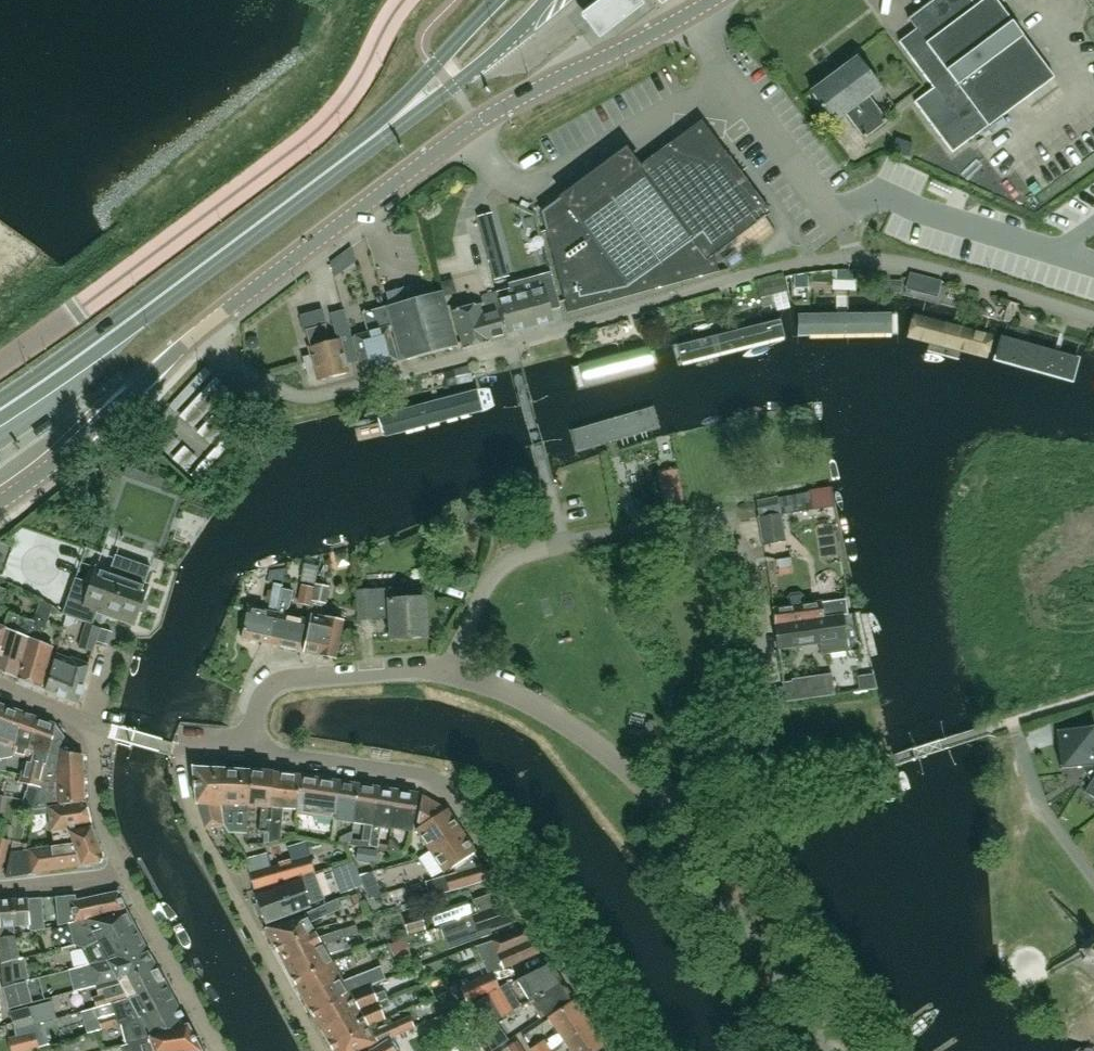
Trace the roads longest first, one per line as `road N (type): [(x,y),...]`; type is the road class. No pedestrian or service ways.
road 1 (unclassified): [(1093,317),(908,264),(835,259),(304,397),(262,379),(207,326)]
road 2 (residential): [(453,671),(488,581),(513,557),(644,527),(706,522),(728,530),(751,582),(765,676),(741,735),(667,811)]
road 3 (tertiary): [(207,326),(480,121),(713,0)]
road 4 (unclassified): [(403,0),(357,83),(309,135),(0,361)]
road 5 (residential): [(630,1050),(452,795),(408,776),(251,748)]
road 6 (primary): [(0,410),(353,153)]
road 7 (residential): [(185,751),(194,818),(320,1050)]
road 8 (residential): [(829,1050),(667,811)]
road 9 (tertiary): [(0,500),(207,326)]
road 10 (residential): [(667,811),(612,756),(544,708),(453,671)]
road 11 (residential): [(251,748),(256,706),(270,686),(453,671)]
road 12 (primary): [(353,153),(485,61),(549,0)]
road 13 (primary): [(497,0),(353,153)]
road 14 (residential): [(216,1050),(119,876)]
road 15 (residential): [(1093,878),(1039,800),(1013,722)]
road 16 (residential): [(119,876),(97,796),(90,724)]

